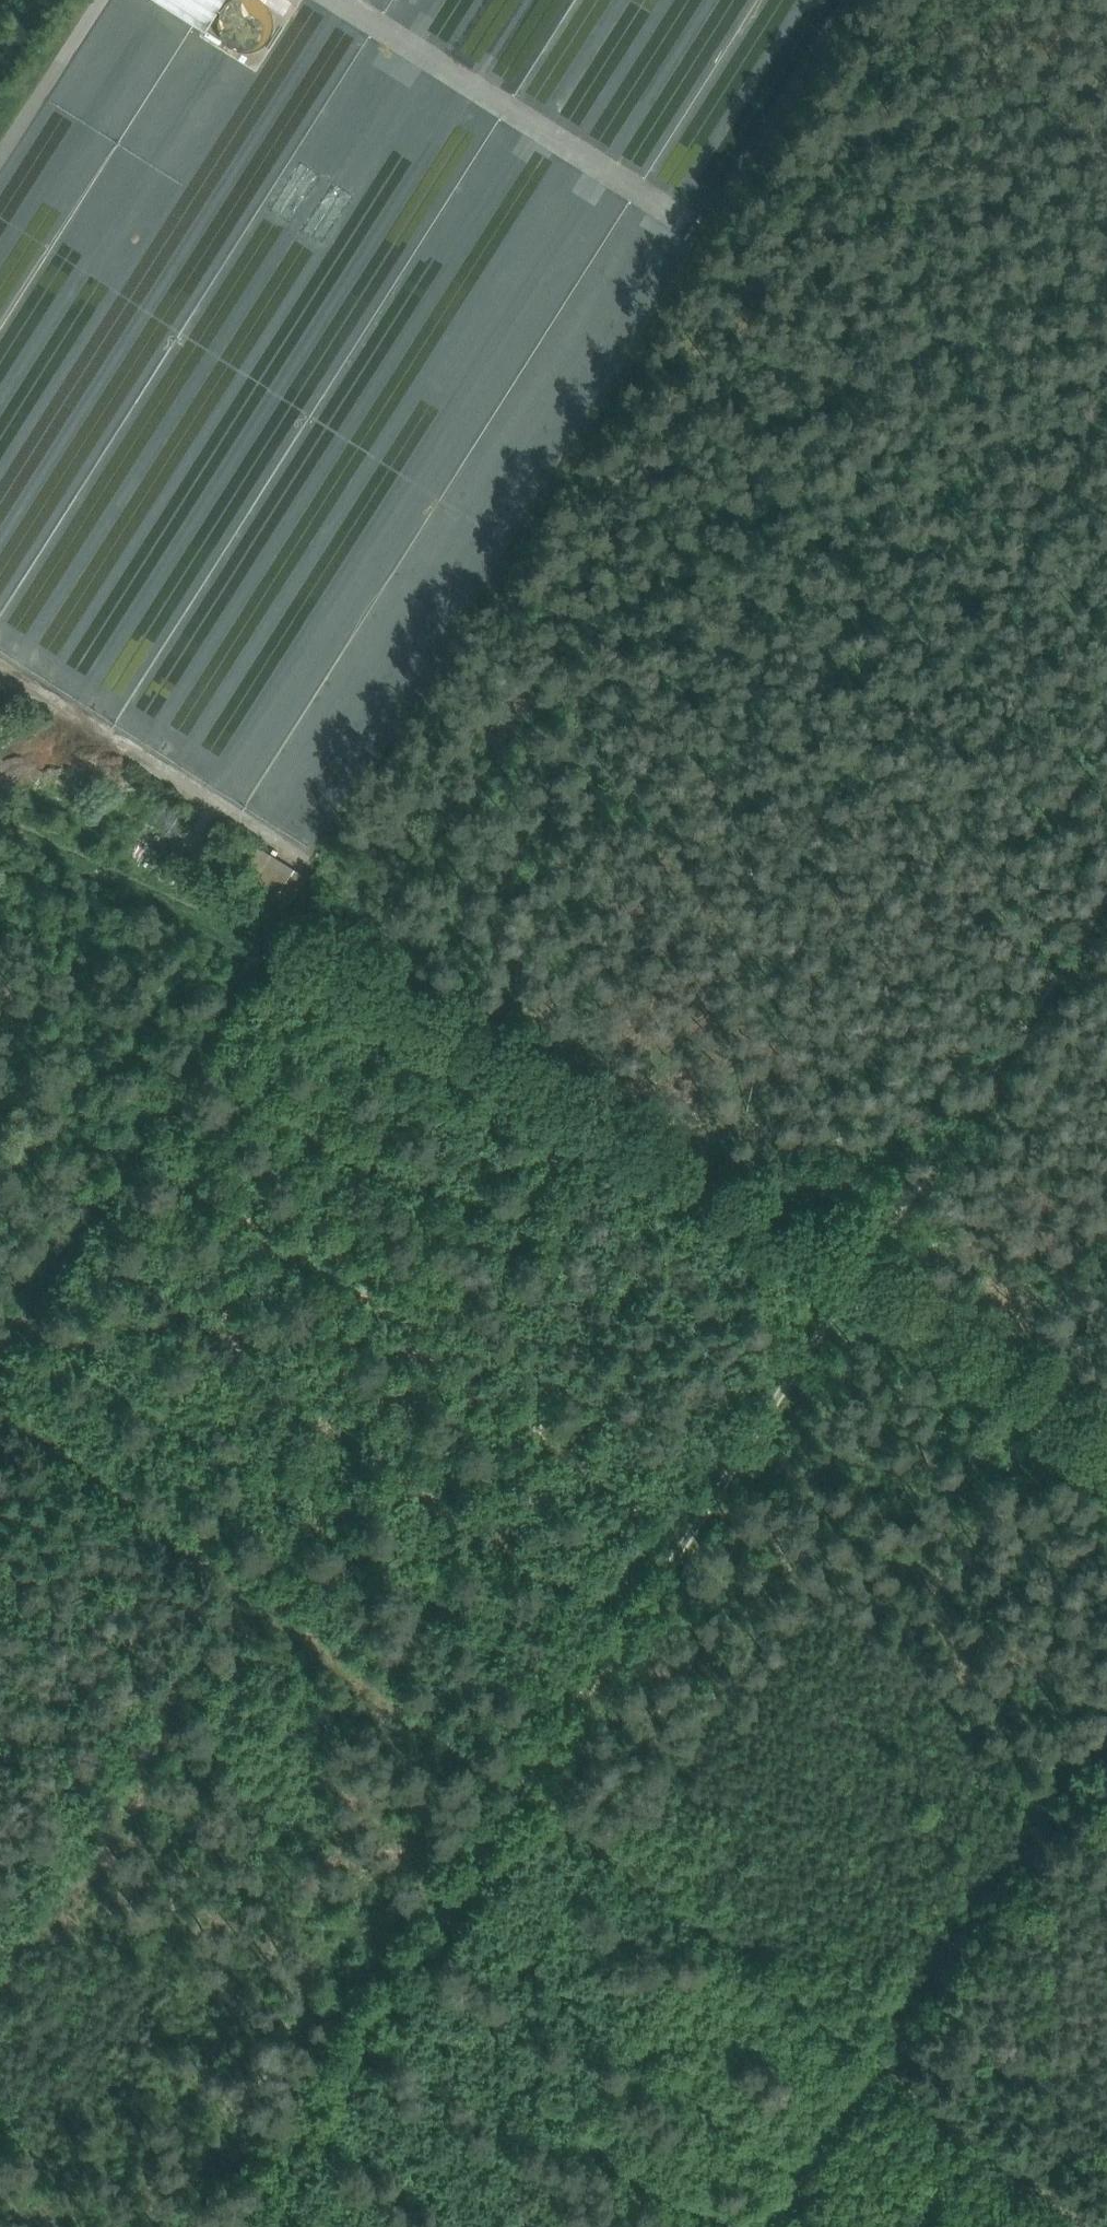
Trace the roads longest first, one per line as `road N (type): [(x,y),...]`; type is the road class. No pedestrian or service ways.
road 1 (track): [(850,1288),(235,2226)]
road 2 (track): [(1106,893),(850,1288)]
road 3 (track): [(850,1288),(1106,1472)]

